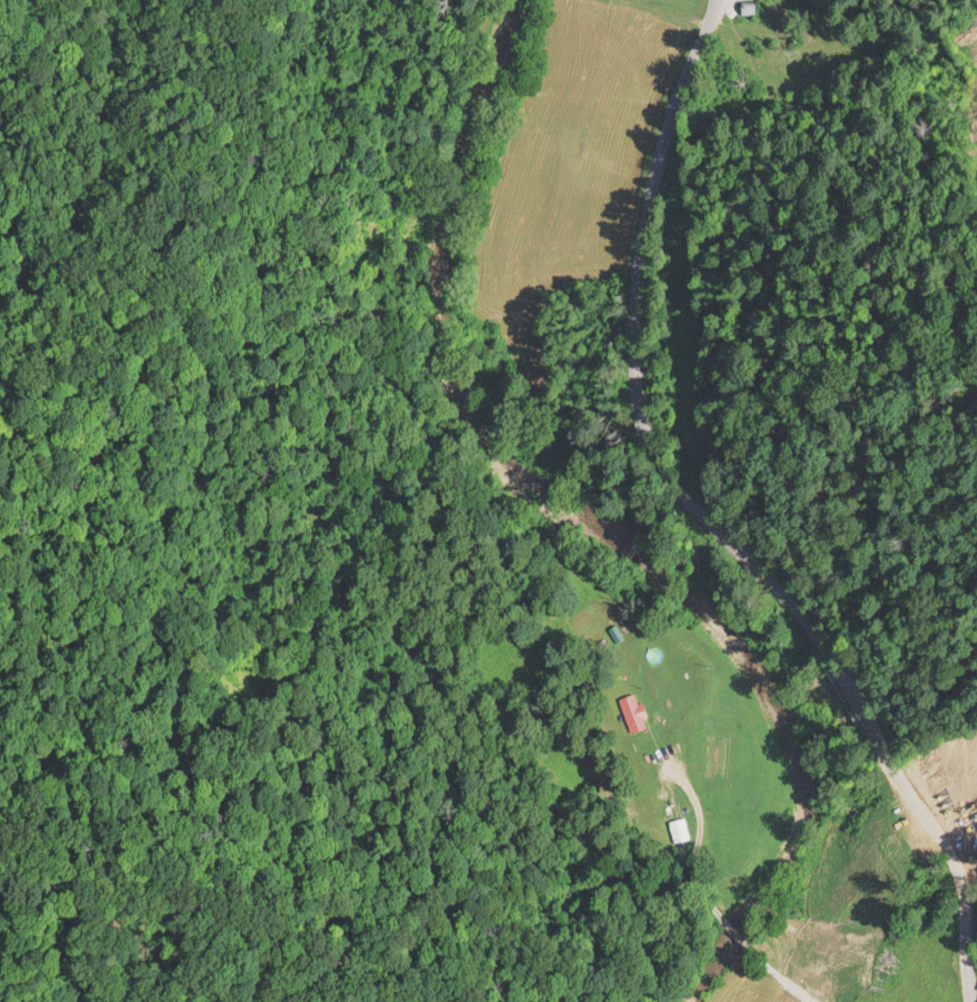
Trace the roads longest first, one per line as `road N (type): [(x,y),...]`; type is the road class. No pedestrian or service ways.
road 1 (residential): [(970,1001),(962,895),(940,834),(790,598),(665,477),(638,397),(640,229),(669,114),(713,0)]

